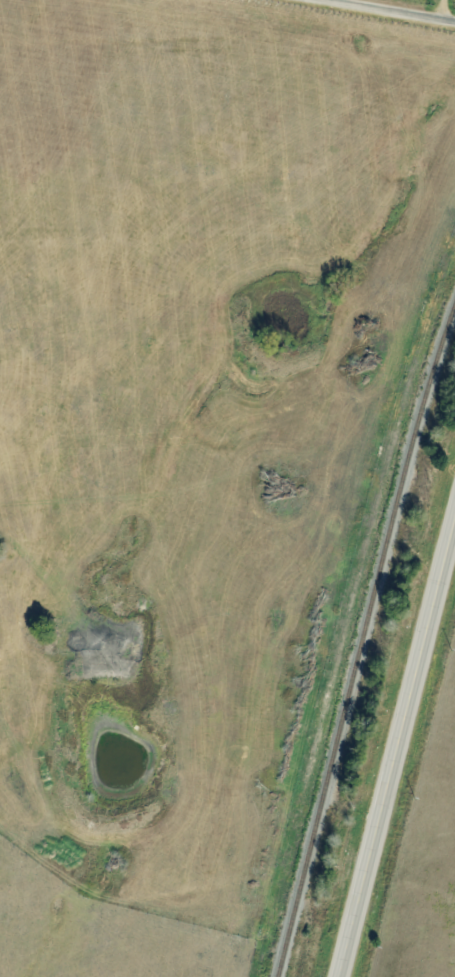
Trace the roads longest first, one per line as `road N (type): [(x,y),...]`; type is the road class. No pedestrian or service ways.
road 1 (primary): [(344,976),(454,554)]

